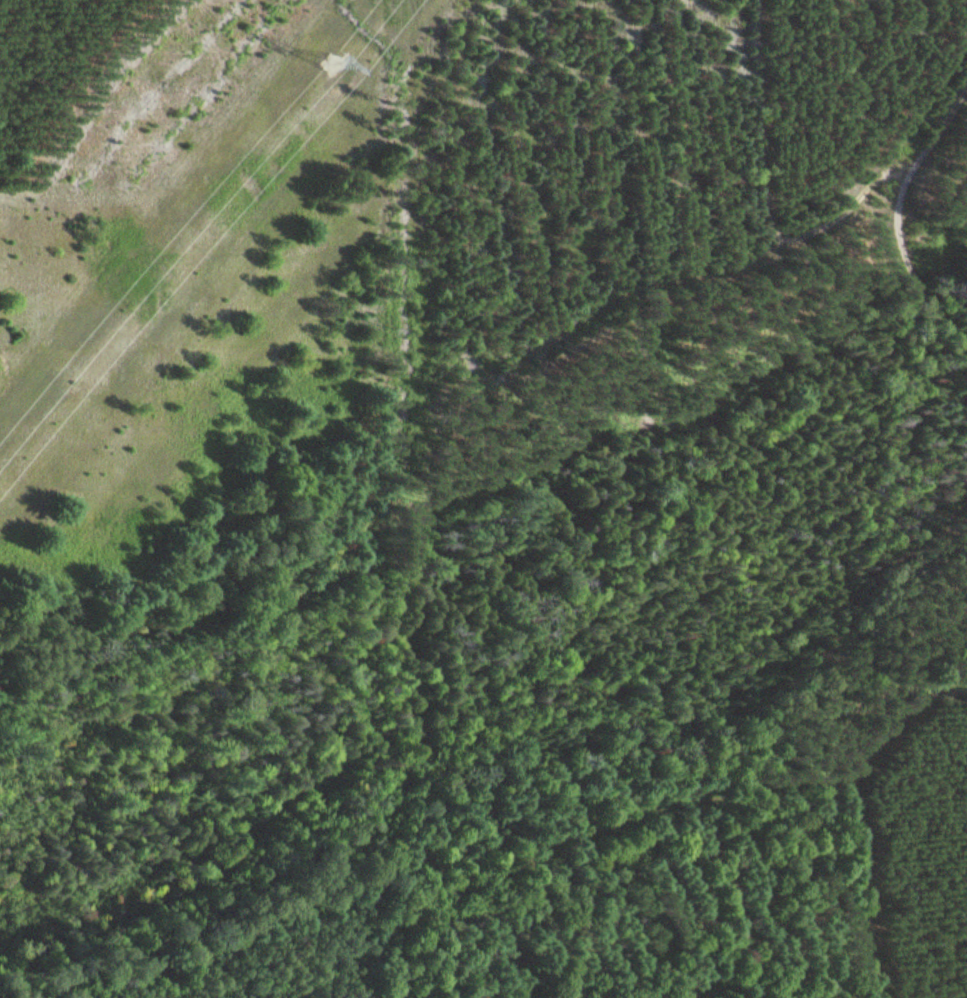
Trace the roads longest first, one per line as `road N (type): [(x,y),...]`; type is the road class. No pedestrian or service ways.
road 1 (track): [(879,997),(848,796),(873,745),(907,710),(936,689),(966,688)]

